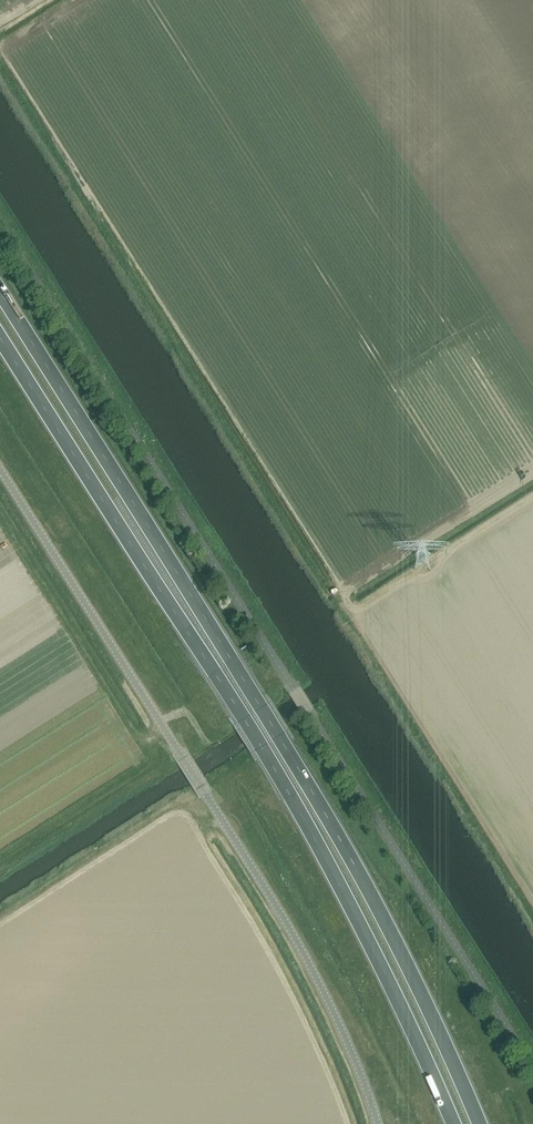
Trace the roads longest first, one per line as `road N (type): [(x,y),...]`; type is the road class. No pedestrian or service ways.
road 1 (trunk): [(480,1123),(336,833),(0,292)]
road 2 (trunk): [(0,337),(279,776),(454,1123)]
road 3 (unclassified): [(377,1123),(289,927),(0,469)]

